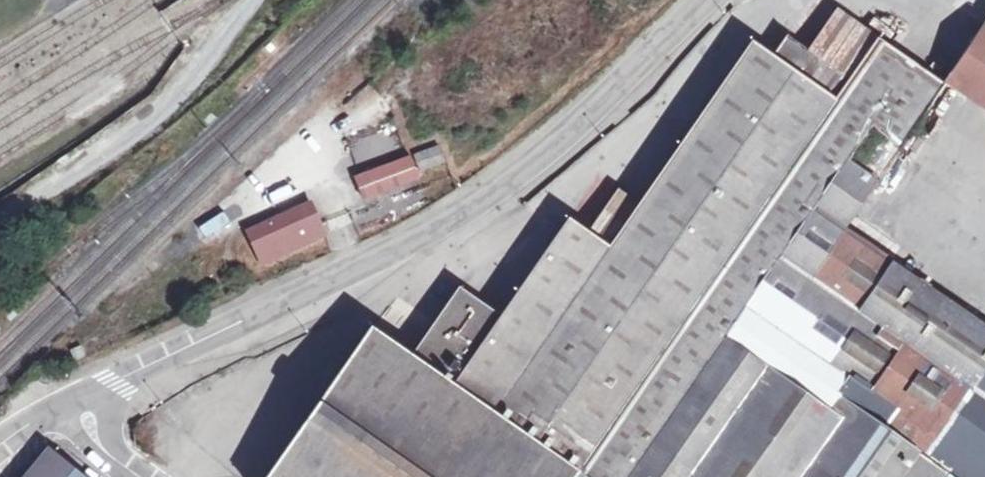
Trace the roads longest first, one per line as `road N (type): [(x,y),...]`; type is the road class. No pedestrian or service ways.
road 1 (tertiary): [(51,413),(378,261),(483,200),(716,0)]

